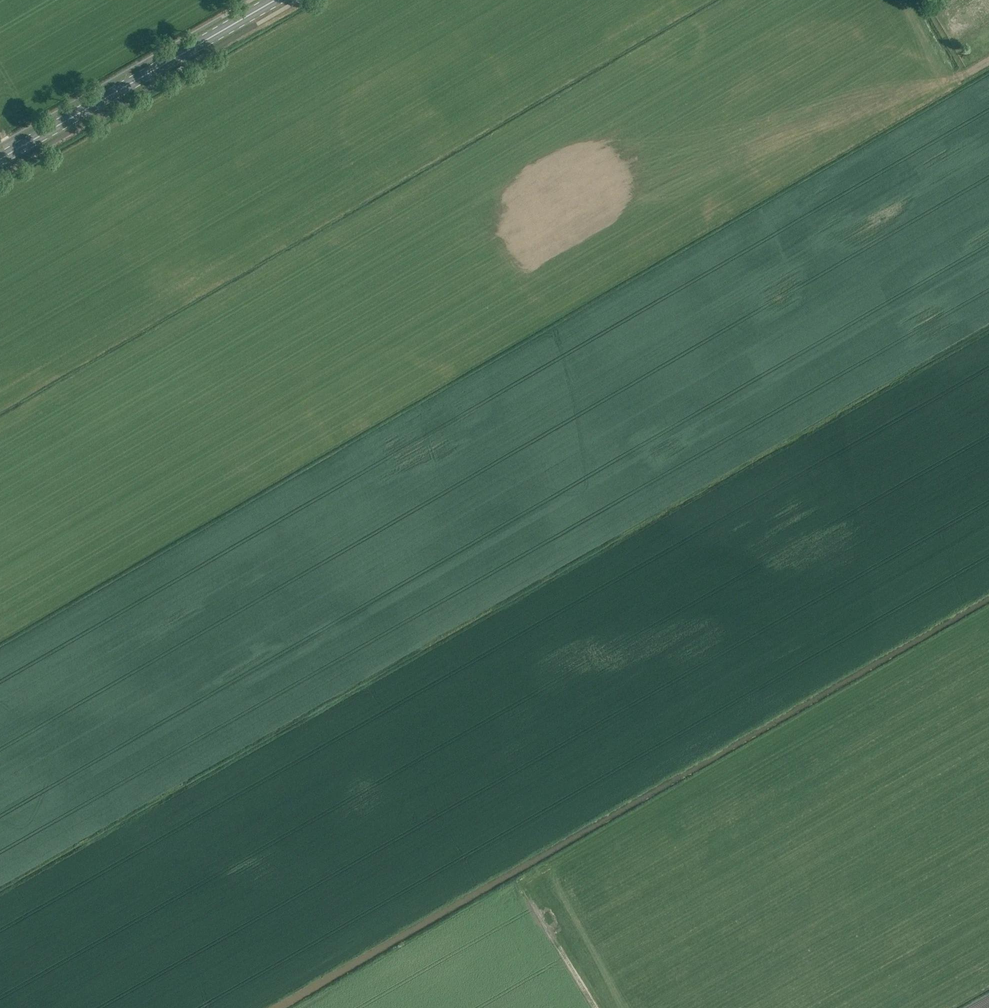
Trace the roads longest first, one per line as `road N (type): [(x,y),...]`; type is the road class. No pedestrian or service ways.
road 1 (primary): [(0,159),(275,0)]

